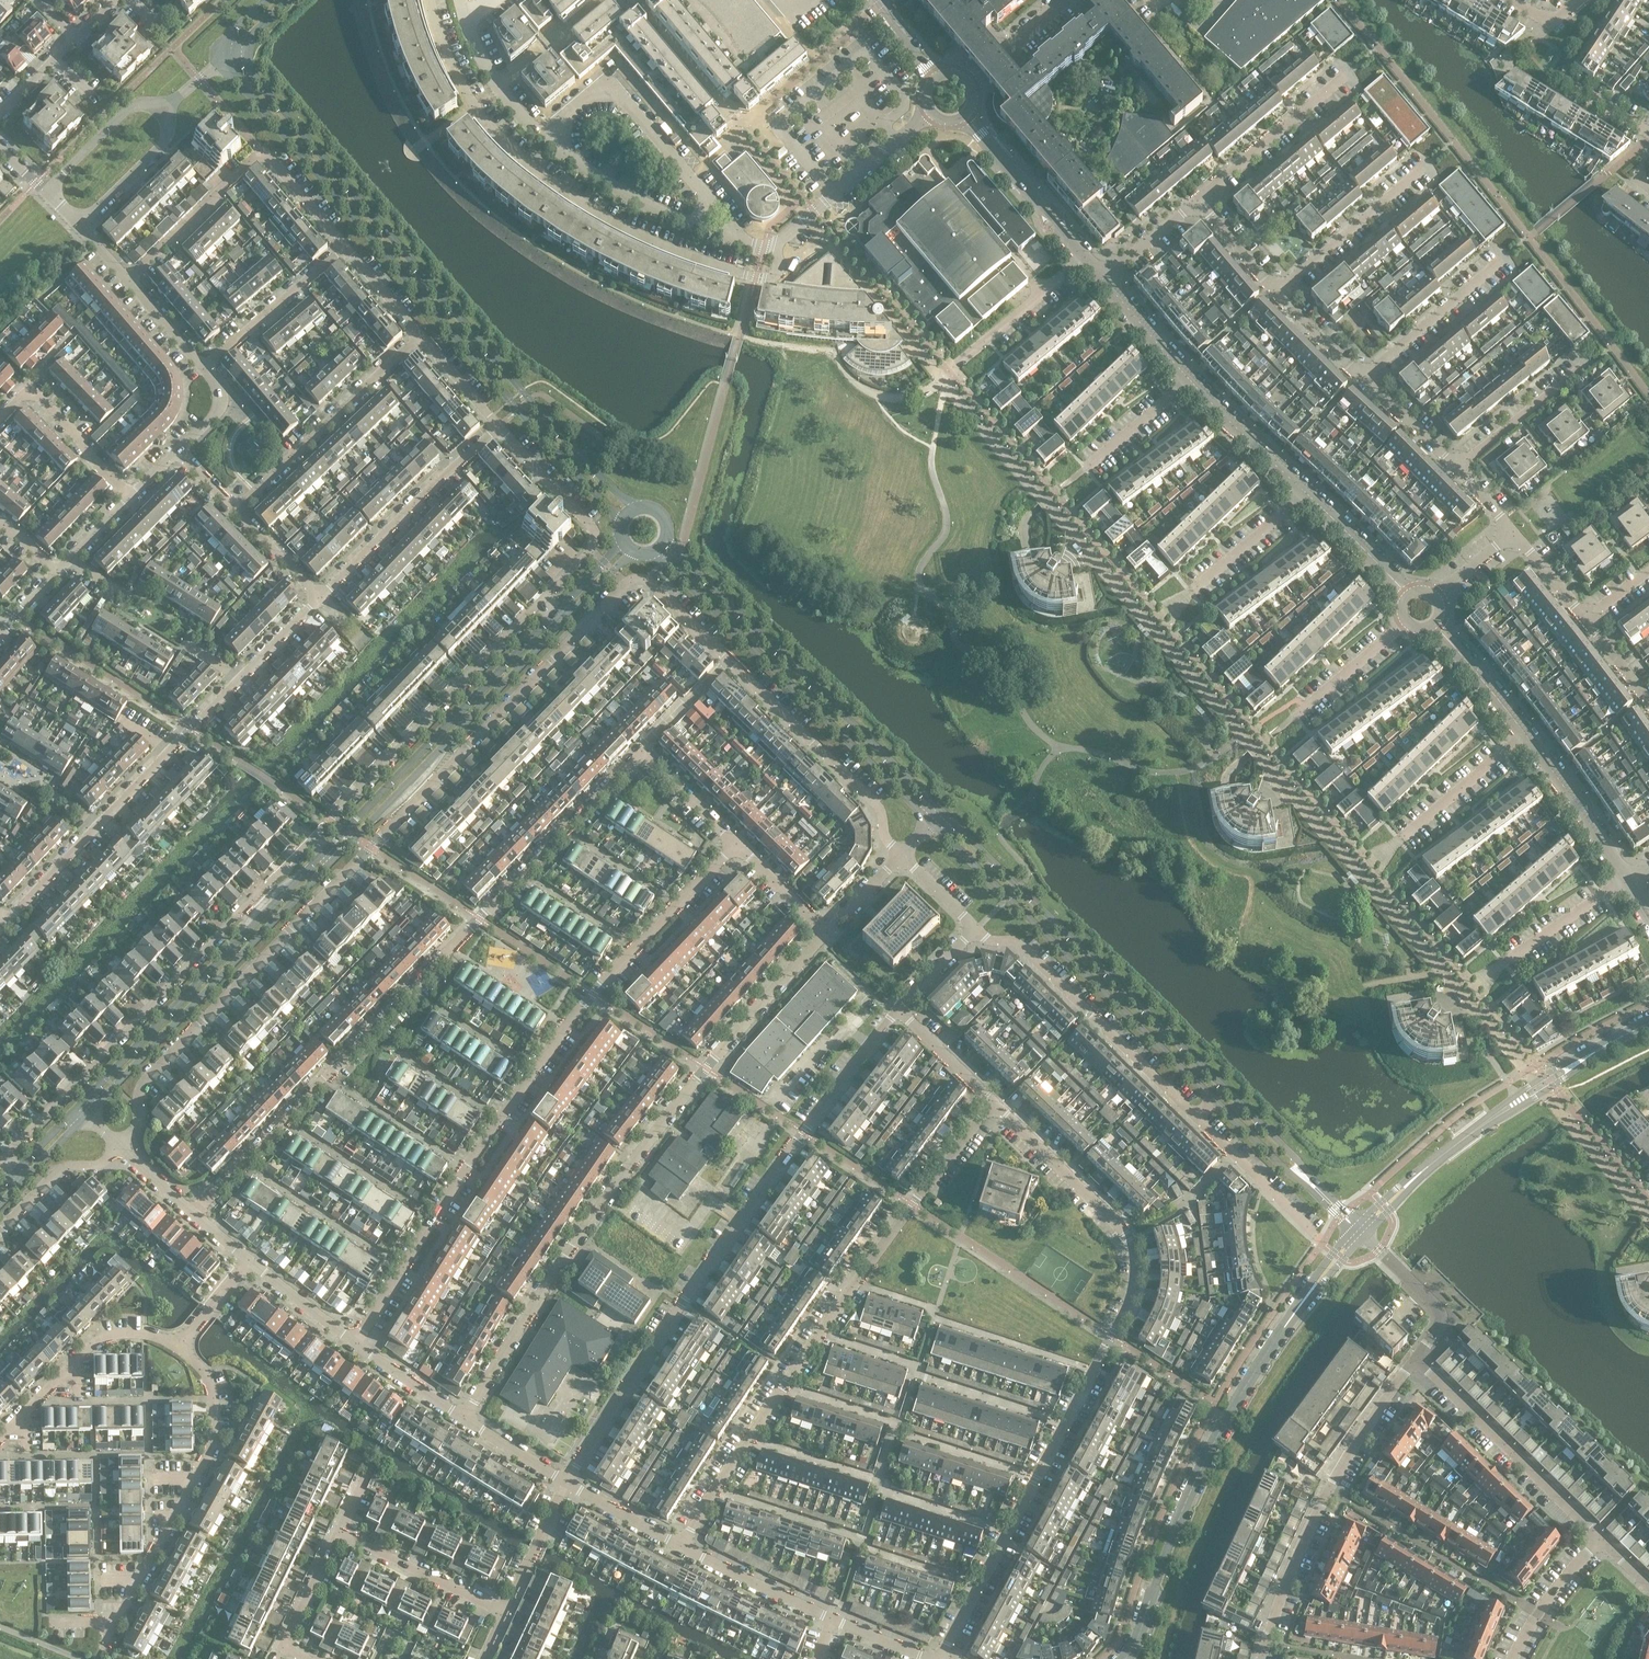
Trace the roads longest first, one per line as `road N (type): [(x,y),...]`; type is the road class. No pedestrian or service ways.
road 1 (residential): [(728,664),(649,582),(625,584),(144,1085),(140,1122),(118,1148)]
road 2 (residential): [(541,601),(0,1164)]
road 3 (secondary): [(553,613),(77,1110)]
road 4 (secondary): [(86,1119),(563,623)]
road 5 (residential): [(941,1658),(1136,1279),(1125,1235),(987,1108)]
road 6 (residential): [(191,1214),(635,755)]
road 7 (residential): [(355,1344),(593,994),(731,849)]
road 8 (secondary): [(223,64),(517,412),(619,519)]
road 9 (residential): [(464,1420),(551,1271),(628,1165),(818,940)]
road 10 (secondary): [(631,507),(528,403),(252,72),(248,53)]
road 11 (residential): [(563,1484),(680,1297),(897,1019)]
road 12 (tertiary): [(934,825),(1243,1129),(1336,1209)]
road 13 (tertiary): [(1336,1209),(946,813)]
road 14 (residential): [(685,1543),(793,1372),(987,1108)]
road 15 (residential): [(431,0),(472,107),(563,192),(675,251),(757,277),(776,274),(780,246)]
road 16 (residential): [(1125,1658),(1230,1411),(1359,1232)]
road 17 (tertiary): [(648,554),(934,825)]
road 18 (tertiary): [(946,813),(667,537)]
road 19 (residential): [(1263,1184),(1018,947),(974,929)]
road 20 (tertiary): [(1359,1232),(1472,1134),(1648,1025)]
road 21 (residential): [(181,1345),(210,1378),(217,1433),(99,1650)]
road 22 (residential): [(1419,1358),(1328,1487),(1262,1658)]
road 23 (residential): [(94,835),(320,598)]
road 24 (residential): [(902,857),(886,841),(883,813),(728,664)]
road 25 (residential): [(1599,1541),(1419,1358)]
road 26 (residential): [(238,511),(418,336)]
road 27 (residential): [(320,598),(499,428)]
road 28 (residential): [(546,135),(613,88),(706,197)]
road 29 (residential): [(0,1437),(84,1349),(111,1334),(145,1333),(181,1345)]
road 30 (residential): [(1275,295),(1429,165)]
road 31 (residential): [(1198,203),(1350,74)]
road 32 (residential): [(780,246),(929,115)]
road 33 (residential): [(1360,381),(1509,256)]
road 34 (residential): [(0,422),(31,389),(130,496)]
road 35 (residential): [(339,1534),(505,1615)]
road 36 (residential): [(342,247),(204,369)]
road 37 (residential): [(130,277),(262,152)]
road 38 (residential): [(1261,743),(1401,629)]
road 39 (residential): [(1081,256),(966,117)]
road 40 (residential): [(1627,880),(1524,733)]
road 41 (residential): [(1054,497),(1188,380)]
road 42 (residential): [(950,375),(1081,256)]
road 43 (residential): [(832,1622),(685,1543)]
road 44 (residential): [(1359,1232),(1439,1312),(1437,1333),(1419,1358)]
road 45 (residential): [(1455,467),(1586,367)]
road 46 (residential): [(1307,494),(1188,380)]
road 47 (residential): [(681,223),(546,135)]
road 48 (residential): [(1403,837),(1524,733)]
road 49 (residential): [(81,223),(169,137),(169,106)]
road 50 (residential): [(169,106),(141,103),(50,189)]
road 51 (residential): [(118,1148),(96,1166),(61,1168),(0,1231)]
road 52 (residential): [(297,1658),(280,1651),(339,1534)]
road 53 (residential): [(1194,591),(1307,494)]
road 54 (residential): [(1599,1541),(1562,1579),(1513,1658)]
road 55 (residential): [(1507,963),(1627,880)]
road 56 (residential): [(546,135),(500,86),(476,50),(468,18)]
road 57 (residential): [(505,1615),(563,1484)]
road 58 (residential): [(593,527),(499,428)]
road 59 (residential): [(1403,591),(1307,494)]
road 60 (residential): [(355,1344),(247,1261)]
road 61 (residential): [(685,1543),(563,1484)]
road 62 (residential): [(731,849),(635,755)]
road 63 (residential): [(1524,733),(1439,630)]
road 64 (residential): [(464,1420),(355,1344)]
road 65 (residential): [(635,755),(728,664)]
road 66 (residential): [(966,82),(1067,0)]
road 67 (residential): [(1188,380),(1104,282)]
road 68 (residential): [(1455,467),(1360,381)]
road 69 (residential): [(987,1108),(897,1019)]
road 70 (residential): [(818,940),(731,849)]
road 71 (residential): [(342,247),(262,152)]
road 72 (residential): [(1104,282),(1198,203)]
road 73 (residential): [(499,428),(418,336)]
road 74 (residential): [(7,921),(94,835)]
road 75 (secondary): [(0,1205),(86,1119)]
road 76 (residential): [(1360,381),(1275,295)]
road 77 (residential): [(320,598),(238,511)]

